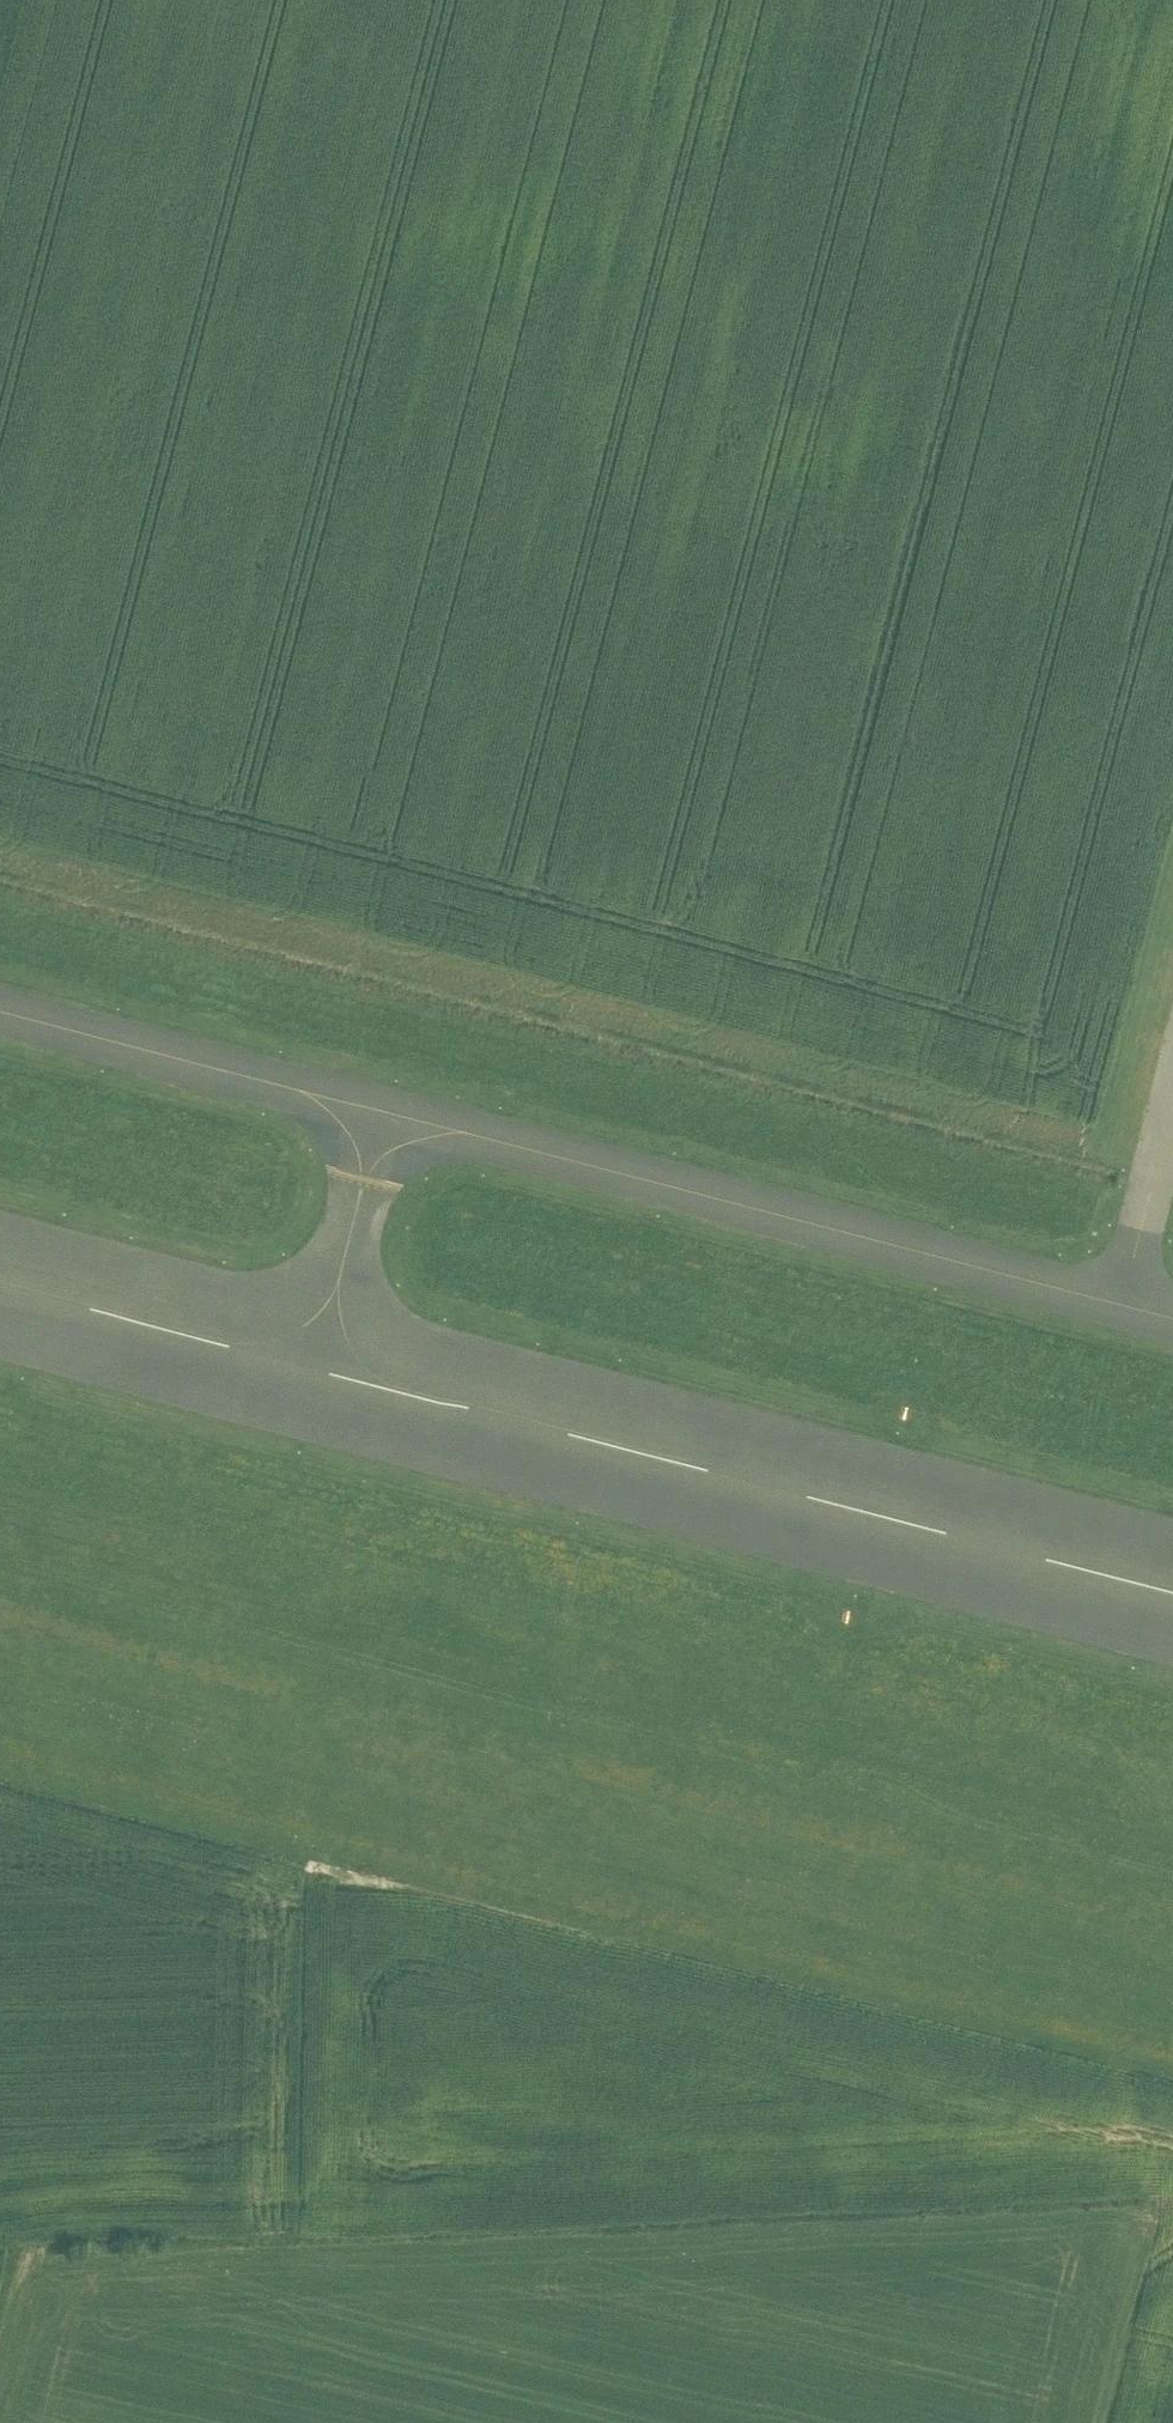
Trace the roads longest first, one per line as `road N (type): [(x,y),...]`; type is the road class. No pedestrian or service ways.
road 1 (track): [(1113,2422),(1171,2224)]

